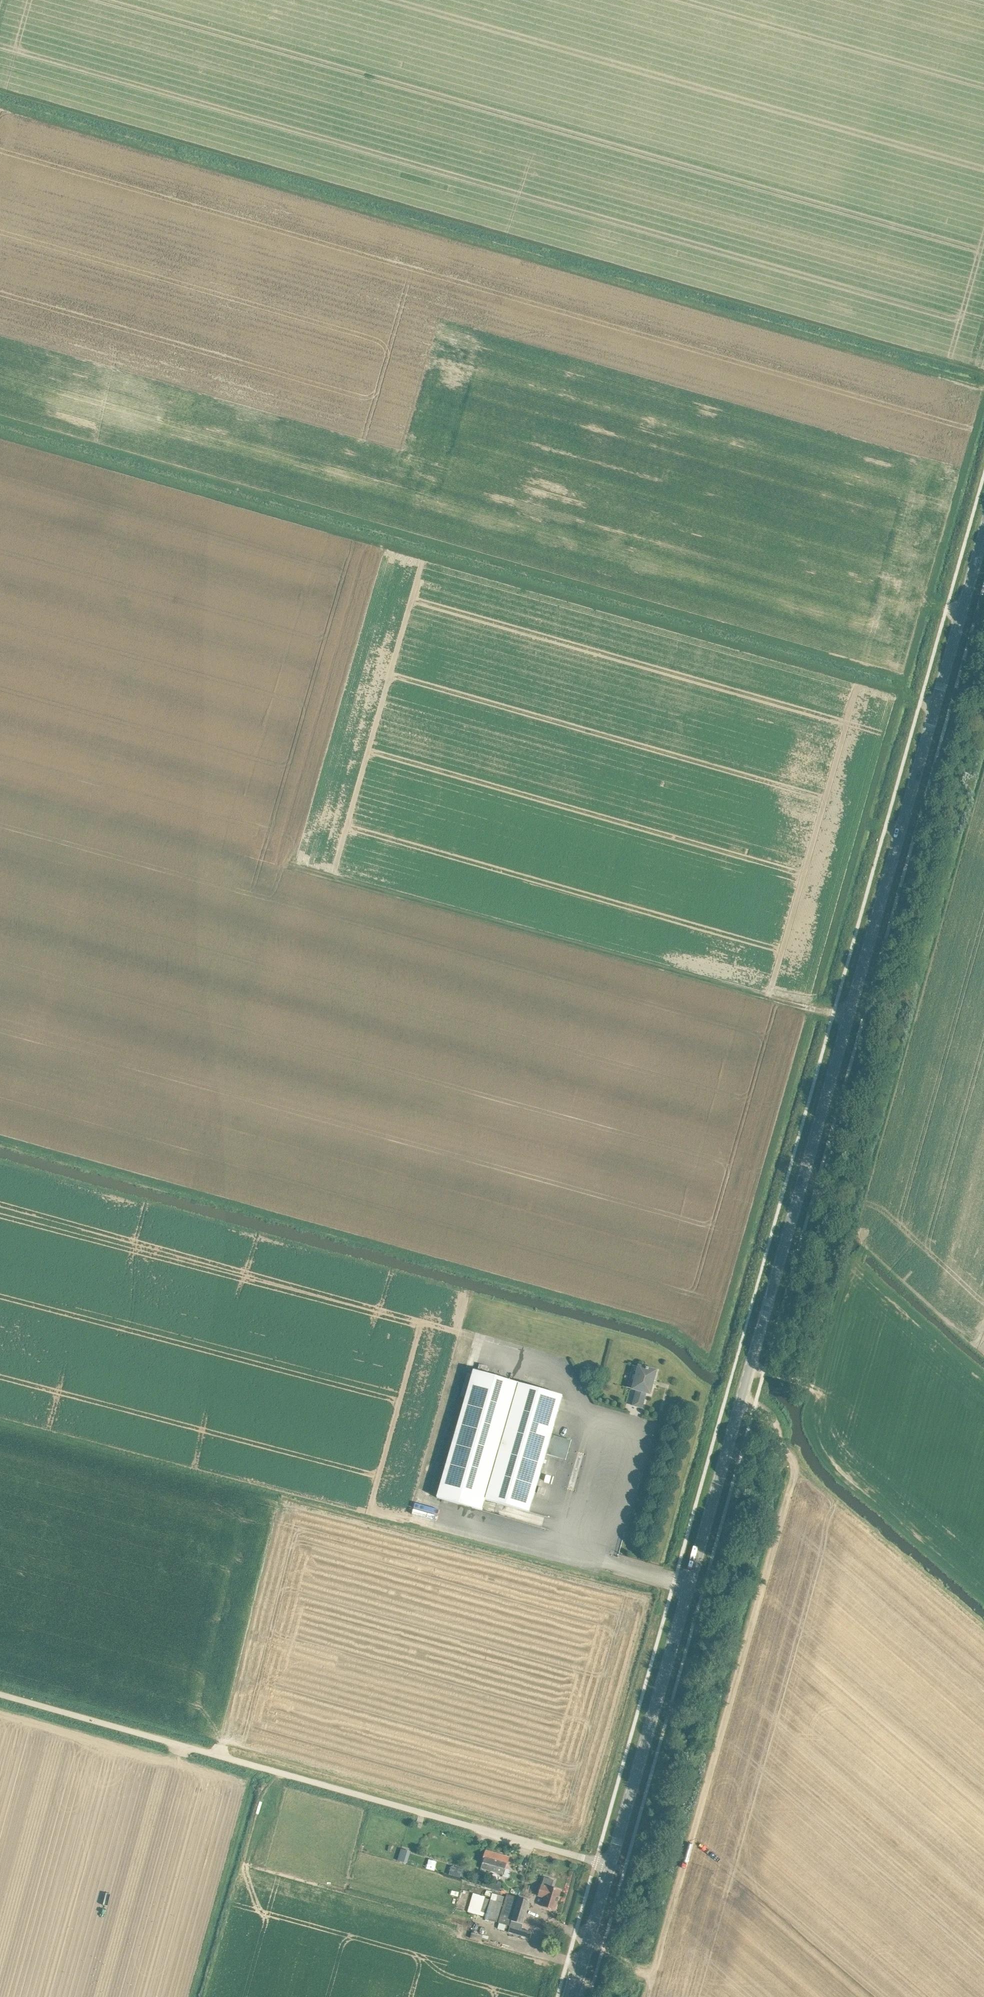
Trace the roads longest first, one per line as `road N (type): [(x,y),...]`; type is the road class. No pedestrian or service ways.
road 1 (secondary): [(611,1866),(983,531)]
road 2 (unclassified): [(611,1866),(0,1690)]
road 3 (secondary): [(574,1996),(611,1866)]

